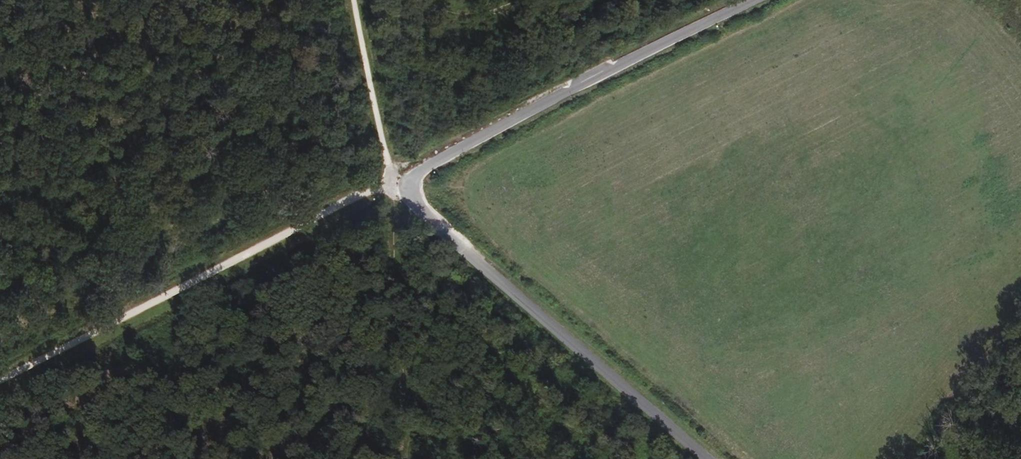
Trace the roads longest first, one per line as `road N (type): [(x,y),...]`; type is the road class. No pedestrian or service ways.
road 1 (unclassified): [(709,458),(452,241),(411,193),(408,179),(571,89)]
road 2 (track): [(408,179),(362,195),(0,381)]
road 3 (track): [(408,179),(387,158),(354,0)]
road 4 (unclassified): [(613,68),(753,0)]

